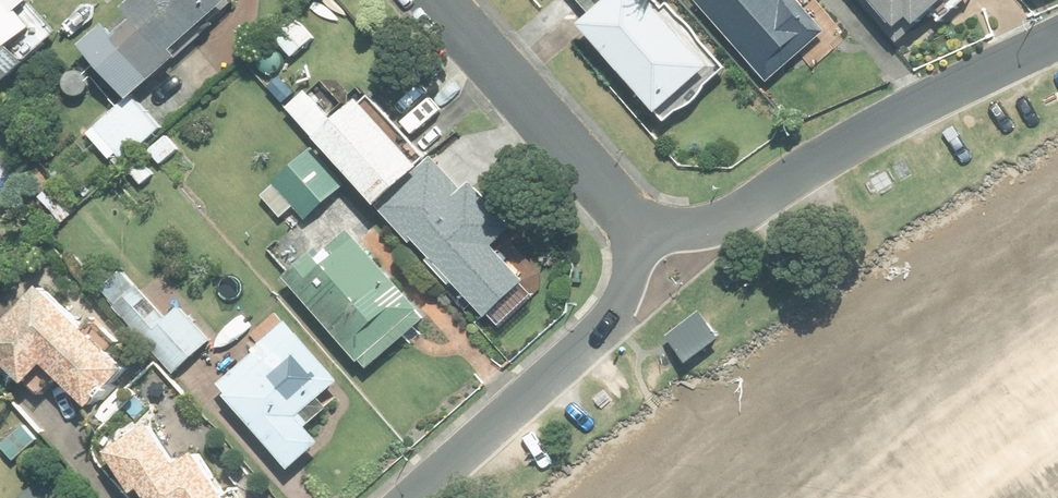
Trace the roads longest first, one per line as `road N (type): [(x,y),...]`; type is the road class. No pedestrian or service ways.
road 1 (residential): [(652,243),(1057,45)]
road 2 (residential): [(407,497),(557,362),(652,243)]
road 3 (residential): [(652,243),(438,0)]

